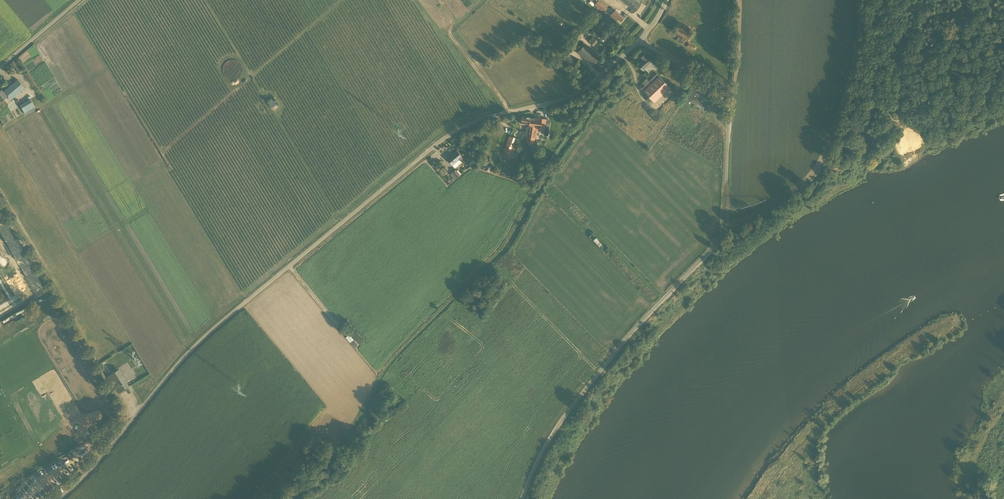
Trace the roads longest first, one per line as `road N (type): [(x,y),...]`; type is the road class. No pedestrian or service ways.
road 1 (unclassified): [(58,498),(217,328),(437,144),(478,121),(578,92),(641,39)]
road 2 (unclassified): [(521,498),(563,418),(725,225),(726,97),(641,39)]

